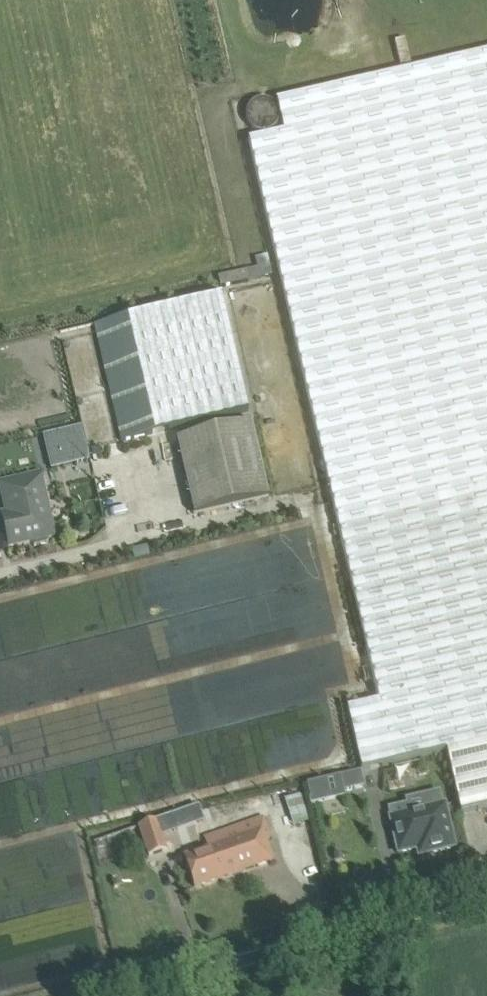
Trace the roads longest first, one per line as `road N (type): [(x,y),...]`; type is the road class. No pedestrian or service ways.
road 1 (unclassified): [(127,995),(486,897)]

